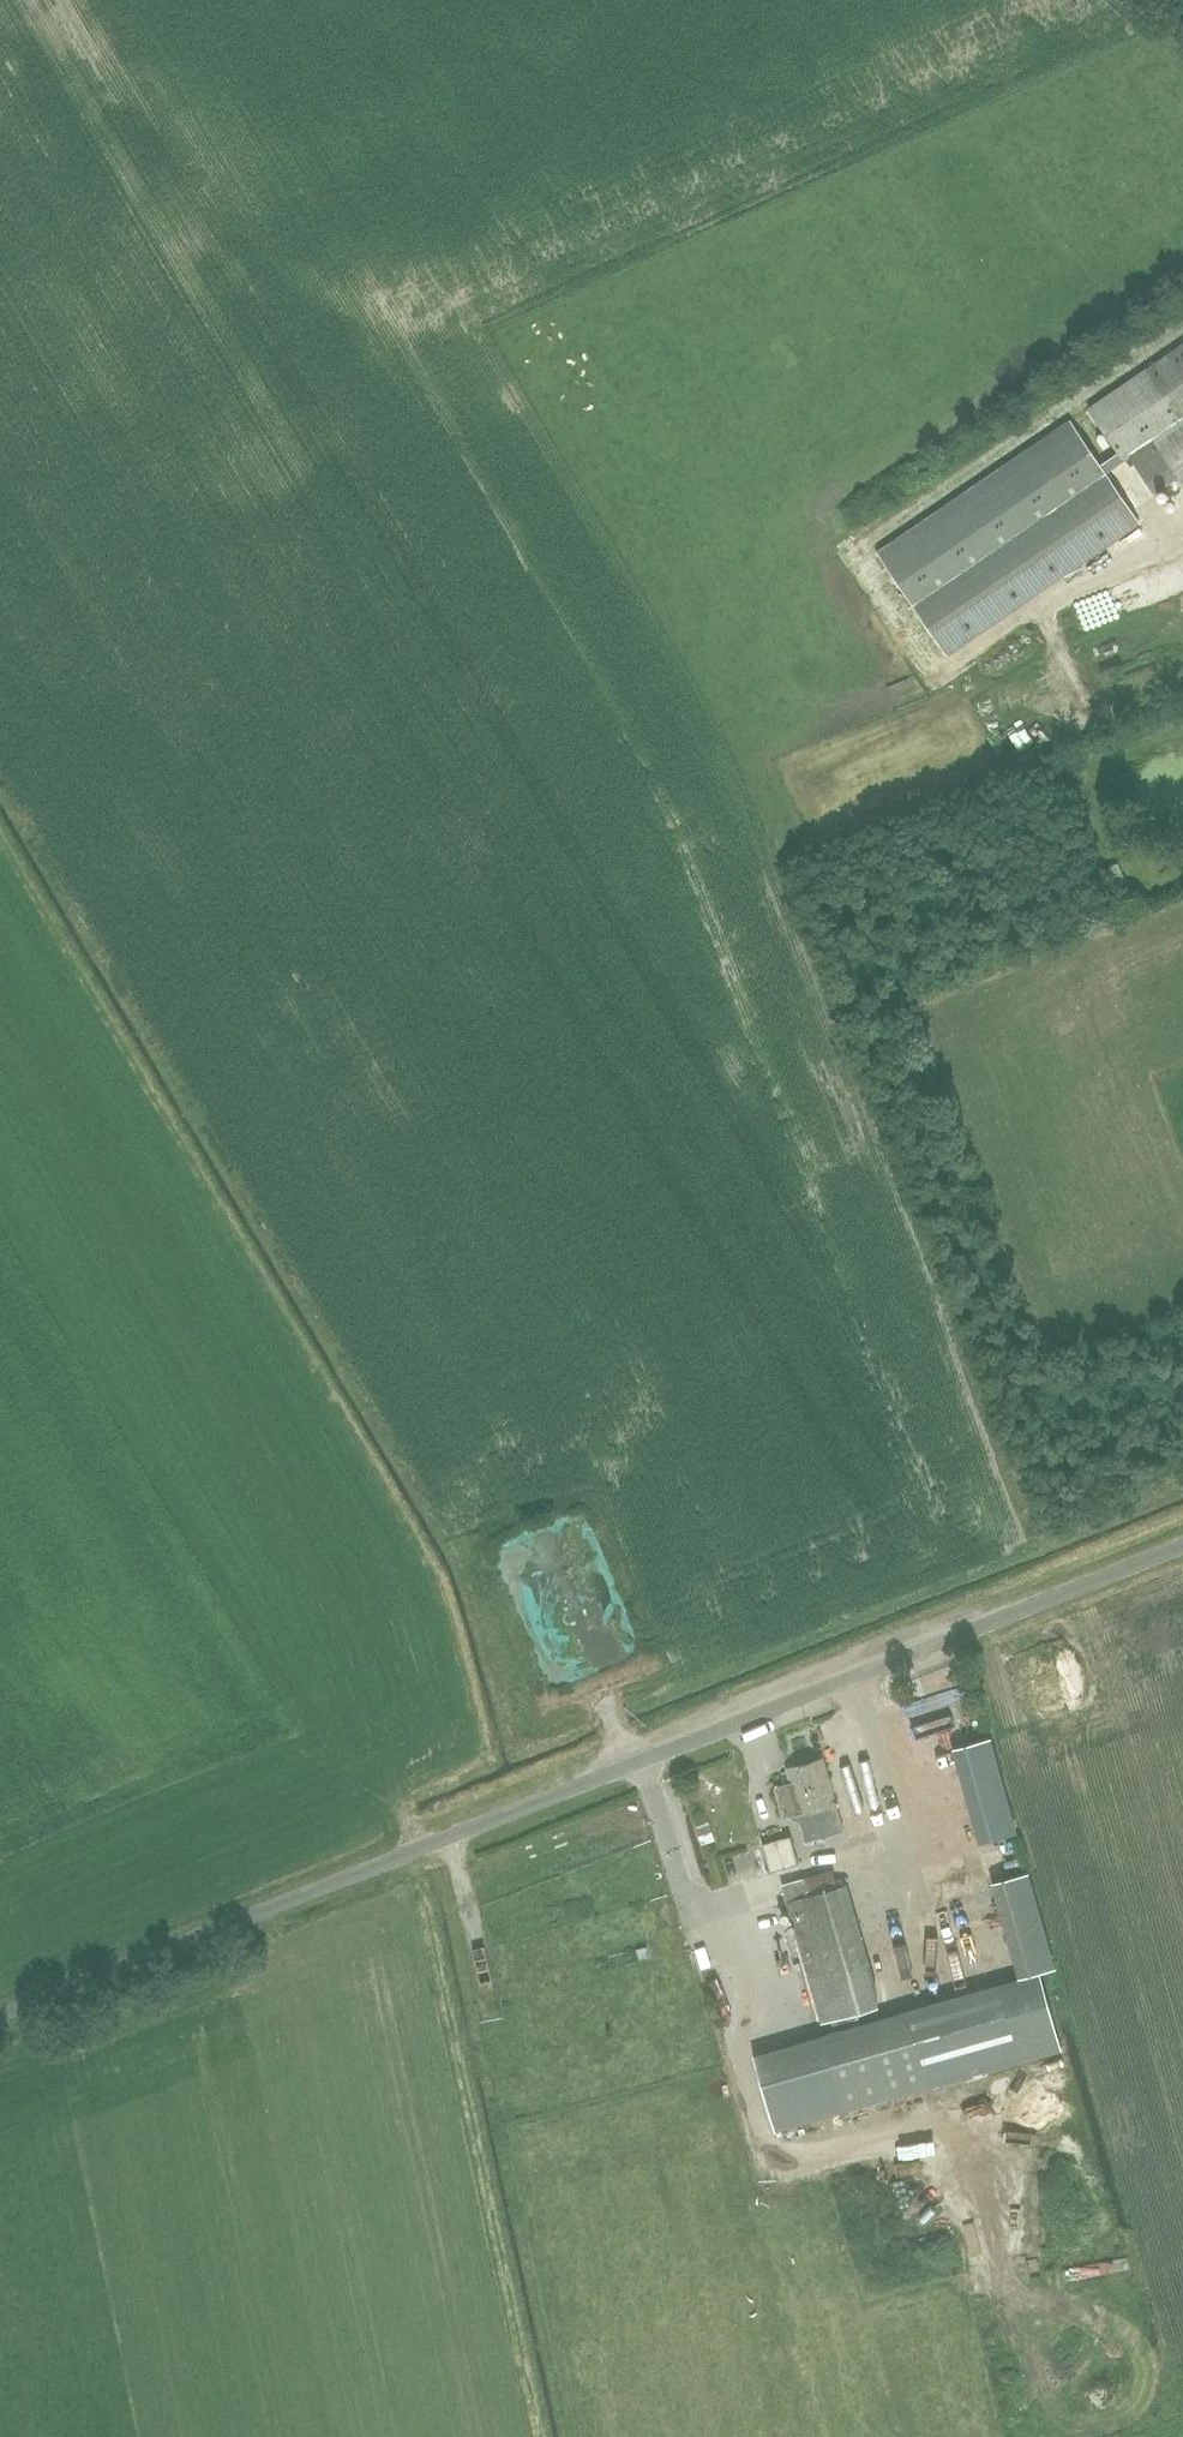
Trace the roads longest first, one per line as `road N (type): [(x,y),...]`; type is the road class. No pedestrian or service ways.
road 1 (unclassified): [(0,2018),(1182,1545)]

